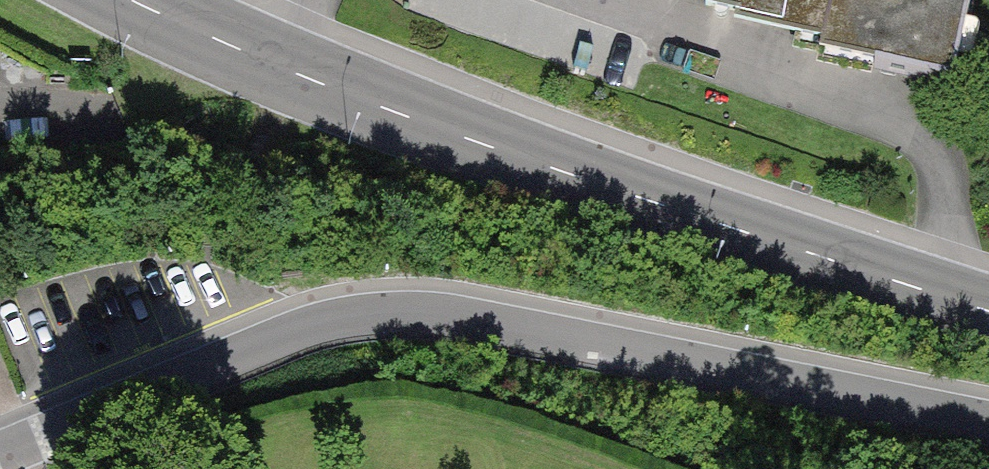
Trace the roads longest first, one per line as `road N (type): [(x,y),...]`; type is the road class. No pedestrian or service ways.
road 1 (residential): [(0,453),(341,316),(416,306),(988,419)]
road 2 (primary): [(137,0),(291,68),(616,187),(988,309)]

